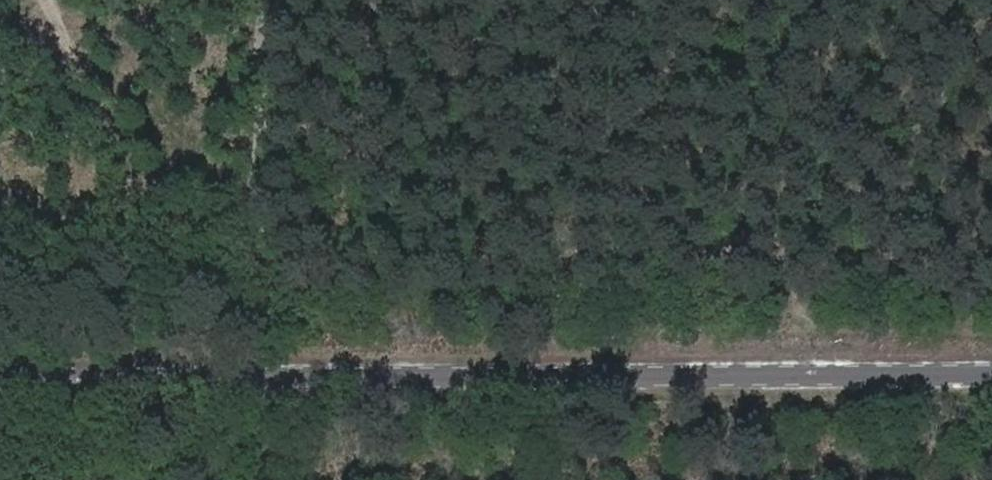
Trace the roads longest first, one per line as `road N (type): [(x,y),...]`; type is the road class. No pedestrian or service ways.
road 1 (unclassified): [(0,377),(991,371)]
road 2 (track): [(991,307),(274,322)]
road 3 (track): [(250,0),(274,376)]

